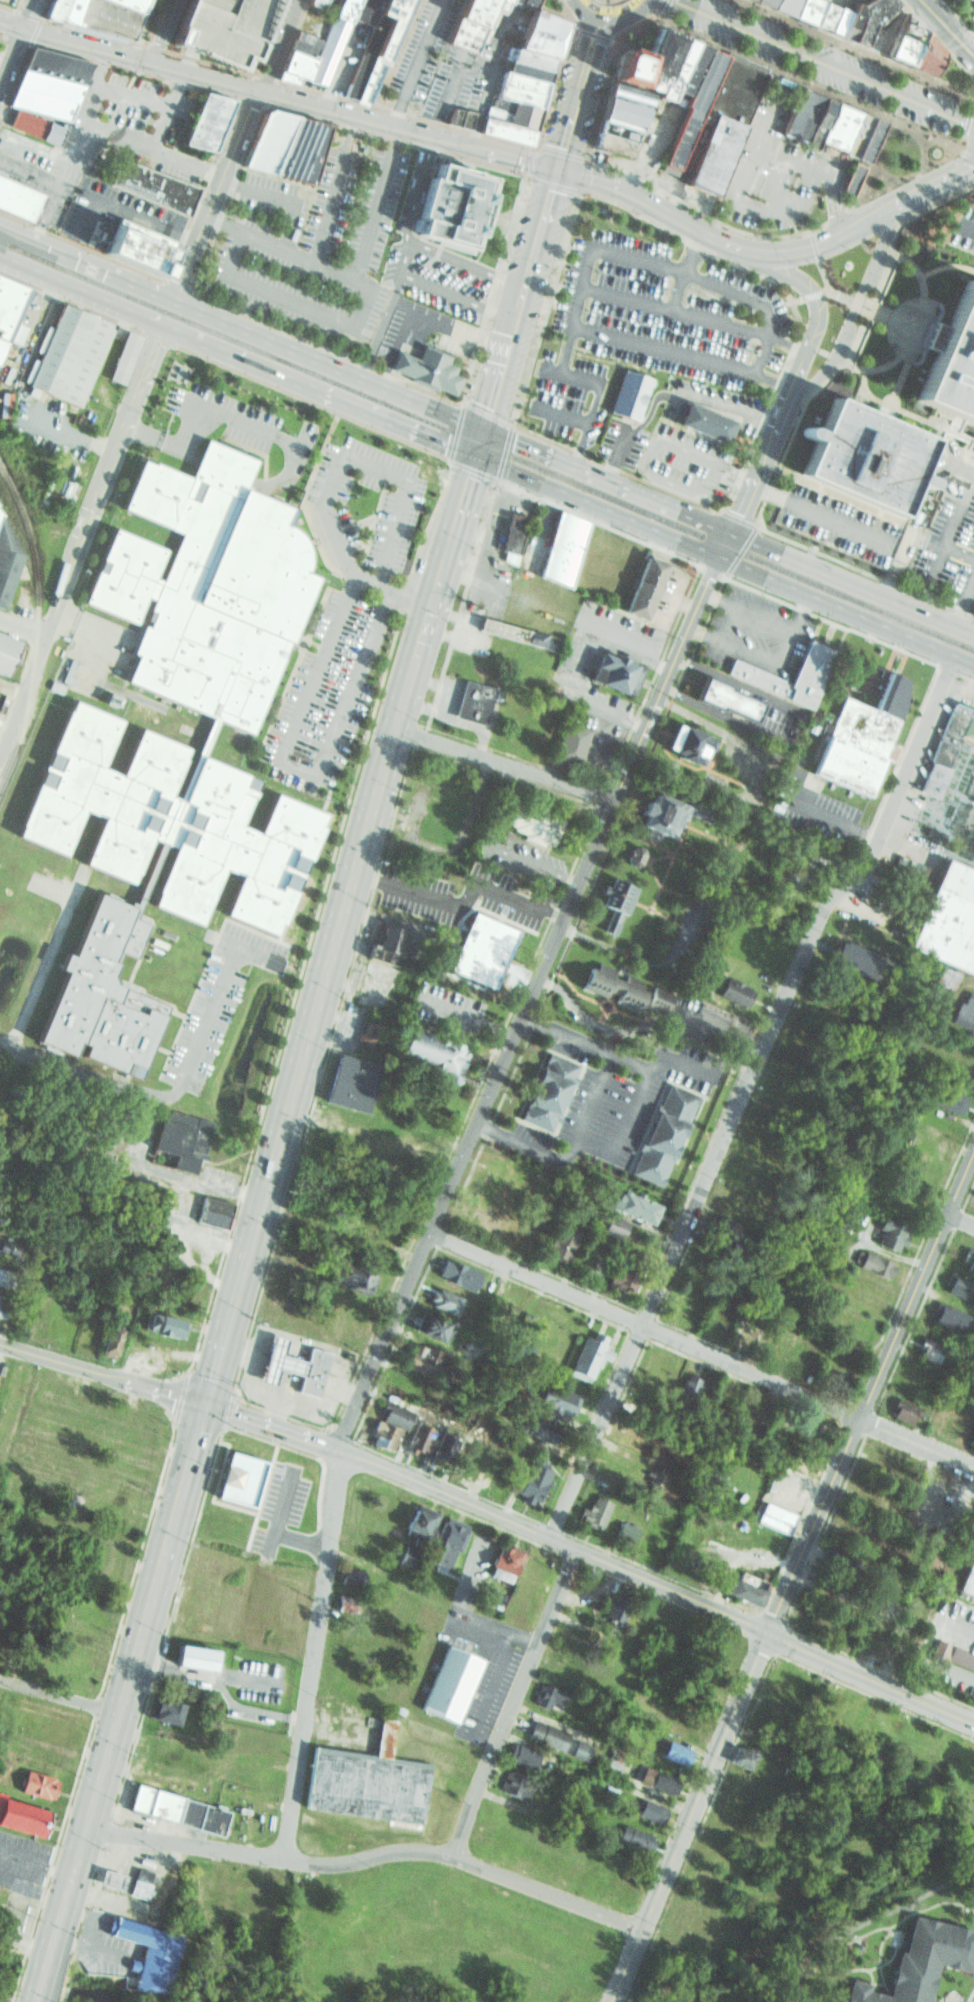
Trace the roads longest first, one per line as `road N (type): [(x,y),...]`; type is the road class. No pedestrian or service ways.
road 1 (residential): [(771,253),(810,293),(815,328),(806,354),(337,1450),(282,1860)]
road 2 (primary): [(41,1981),(475,453)]
road 3 (residential): [(954,657),(864,876),(820,912),(560,1526),(564,1544)]
road 4 (tertiary): [(204,1405),(392,1470),(973,1725)]
road 5 (tertiary): [(0,18),(558,170)]
road 6 (secondary): [(475,453),(973,665)]
road 7 (secondary): [(973,636),(482,428)]
road 8 (tertiary): [(768,1635),(973,1151)]
road 9 (secondary): [(482,428),(0,229)]
road 10 (secondary): [(0,254),(475,453)]
road 11 (tertiary): [(164,326),(0,760)]
road 12 (residential): [(434,1237),(859,1420)]
road 13 (tertiary): [(558,170),(629,189),(736,246),(790,253),(973,169)]
road 14 (tertiary): [(611,2001),(768,1635)]
road 15 (residential): [(282,1860),(453,1856),(641,1930)]
road 16 (residential): [(564,1544),(571,1565),(453,1856)]
road 17 (primary): [(674,0),(973,124)]
road 18 (primary): [(475,453),(558,170)]
road 19 (tertiary): [(258,89),(164,326)]
road 20 (residential): [(394,731),(616,799)]
road 21 (residential): [(788,400),(831,344),(891,210)]
road 22 (tertiary): [(0,1342),(204,1405)]
road 23 (primary): [(558,170),(598,15)]
road 24 (residential): [(83,1831),(213,1850)]
road 25 (residential): [(859,1420),(973,1469)]
road 26 (residential): [(0,1679),(118,1712)]

